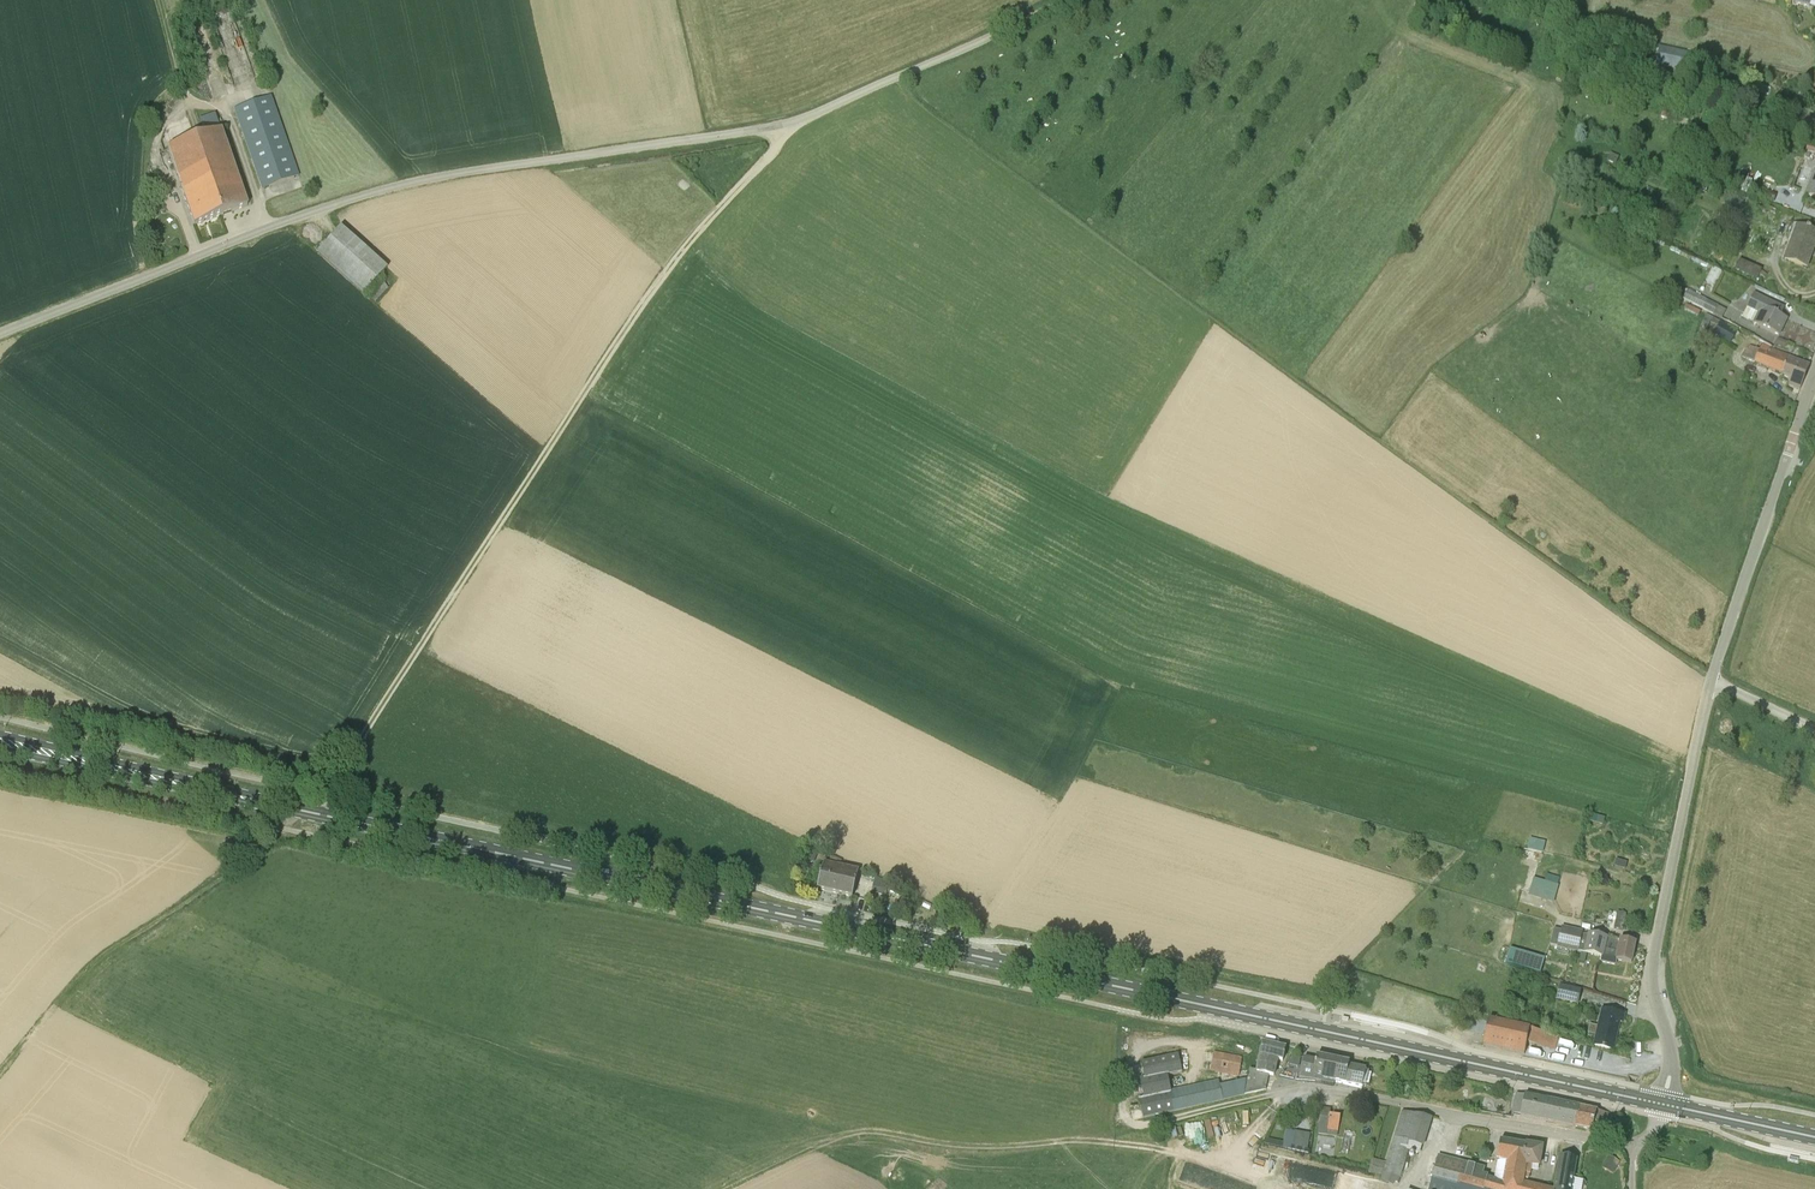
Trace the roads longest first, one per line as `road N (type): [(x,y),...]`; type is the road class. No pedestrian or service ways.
road 1 (primary): [(1663,1104),(199,788)]
road 2 (unclassified): [(0,334),(280,222),(399,185),(799,121),(1064,0)]
road 3 (track): [(330,797),(378,710),(655,288),(799,121)]
road 4 (unclassified): [(1663,1104),(1671,1061),(1652,968),(1704,708),(1814,372)]
road 5 (unclassified): [(1634,1145),(1316,1088),(1111,1132)]
road 6 (track): [(1075,1140),(981,1148),(857,1133),(725,1188)]
road 7 (primary): [(199,788),(0,735)]
road 8 (primary): [(0,749),(199,788)]
road 9 (track): [(0,1071),(80,976),(140,932)]
road 10 (track): [(1261,1183),(1157,1148),(1075,1140)]
road 11 (primary): [(1814,1137),(1663,1104)]

